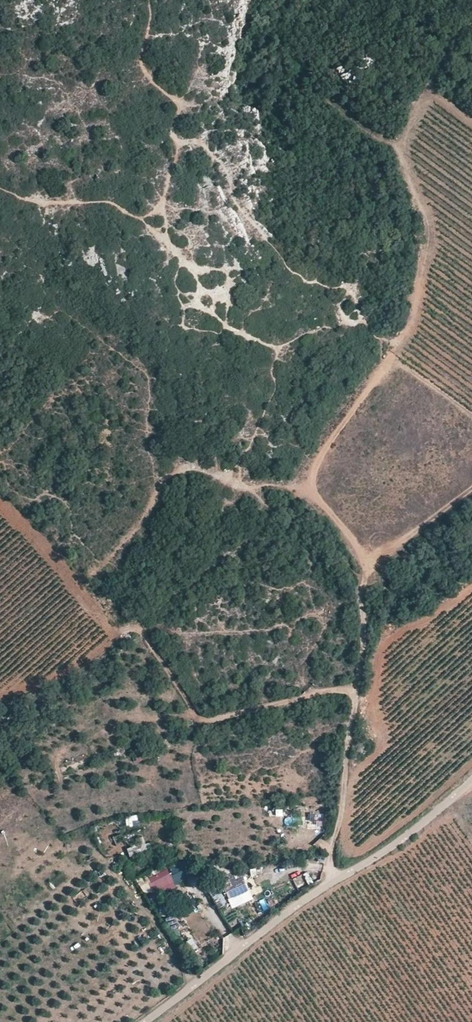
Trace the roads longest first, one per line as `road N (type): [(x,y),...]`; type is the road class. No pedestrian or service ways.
road 1 (unclassified): [(471,781),(419,828),(145,1021)]
road 2 (track): [(338,880),(333,849),(366,648),(367,565)]
road 3 (track): [(122,632),(139,629),(205,721),(332,690),(356,694)]
road 4 (track): [(367,565),(308,491),(315,467),(401,347)]
road 5 (track): [(308,491),(181,470),(93,574)]
road 6 (track): [(367,565),(471,493)]

